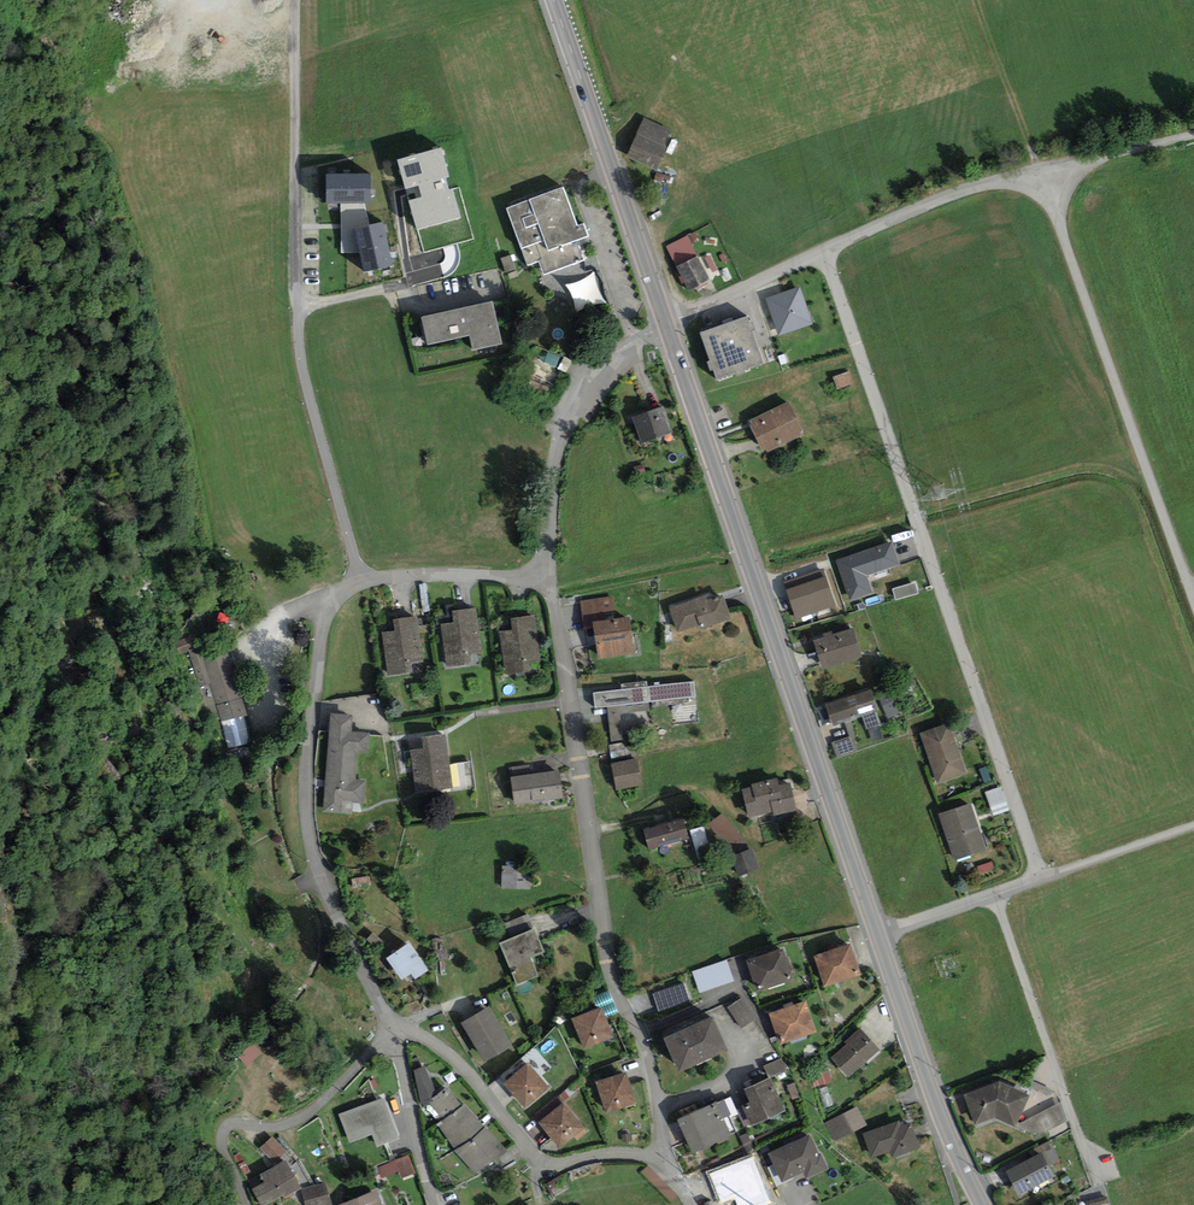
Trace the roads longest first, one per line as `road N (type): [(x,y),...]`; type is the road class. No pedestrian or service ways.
road 1 (unclassified): [(825,250),(943,198),(1043,172),(1193,598)]
road 2 (residential): [(398,1029),(363,974),(312,849),(305,773),(327,612),(358,583),(544,572)]
road 3 (residential): [(1040,876),(825,250)]
road 4 (secondary): [(877,931),(667,324)]
road 5 (residential): [(544,572),(564,659),(607,960),(649,1058),(665,1156)]
road 6 (secondary): [(667,324),(556,0)]
road 7 (residential): [(398,1029),(460,1062),(541,1160),(665,1156)]
road 8 (residential): [(398,1029),(294,1123),(221,1121),(213,1131),(248,1204)]
road 9 (residential): [(992,892),(1094,1172)]
road 10 (secondary): [(984,1204),(944,1119),(877,931)]
road 11 (residential): [(544,572),(566,424),(624,354),(667,324)]
road 12 (residential): [(435,1204),(398,1029)]
road 13 (unclassified): [(667,324),(825,250)]
road 14 (residential): [(1040,876),(1193,823)]
road 15 (residential): [(877,931),(992,892)]

